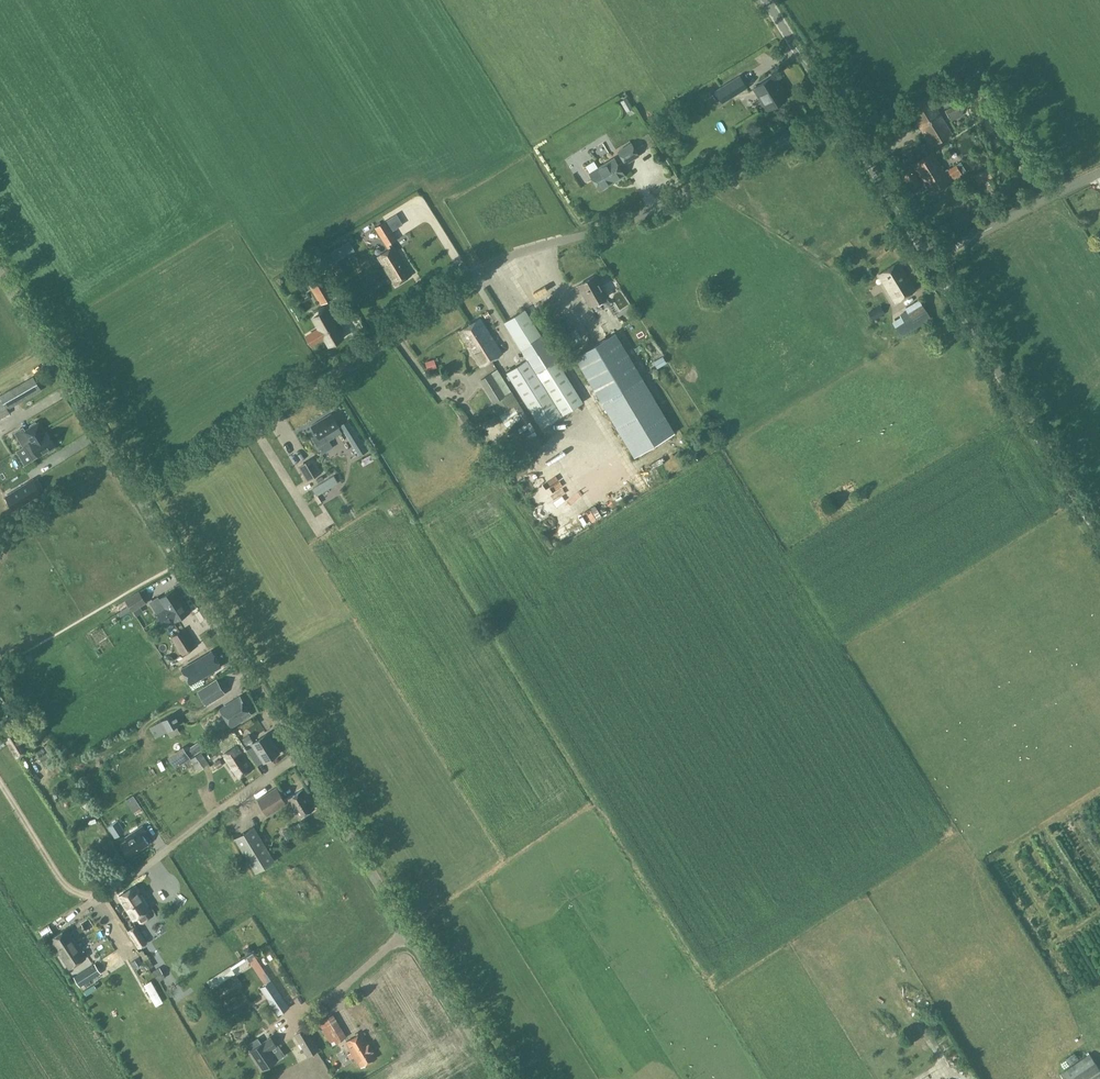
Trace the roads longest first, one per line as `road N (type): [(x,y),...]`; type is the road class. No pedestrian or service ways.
road 1 (unclassified): [(143,497),(479,271),(626,222),(838,116)]
road 2 (unclassified): [(502,1078),(303,753)]
road 3 (tertiary): [(1099,533),(930,261)]
road 4 (unclassified): [(303,753),(143,497)]
road 5 (unclassified): [(143,497),(0,268)]
road 6 (unclassified): [(101,895),(303,753)]
road 7 (unclassified): [(930,261),(1099,177)]
road 8 (tertiary): [(930,261),(838,116)]
road 9 (tertiary): [(766,0),(838,116)]

